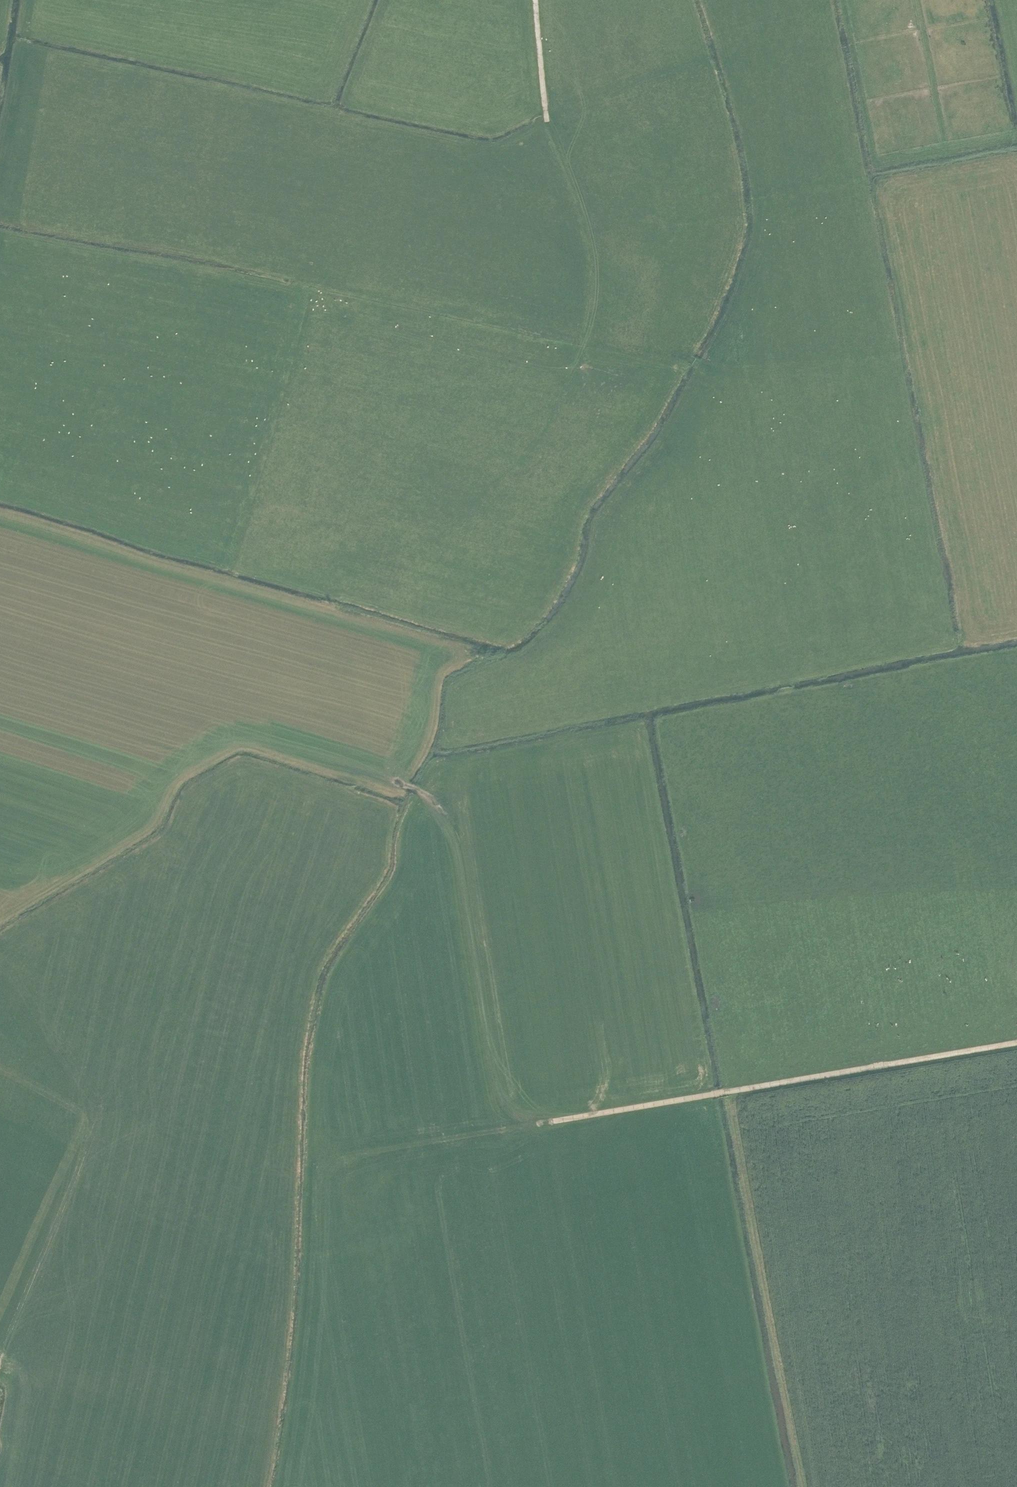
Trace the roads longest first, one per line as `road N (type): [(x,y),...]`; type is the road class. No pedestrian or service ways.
road 1 (track): [(1016,1043),(555,1121)]

